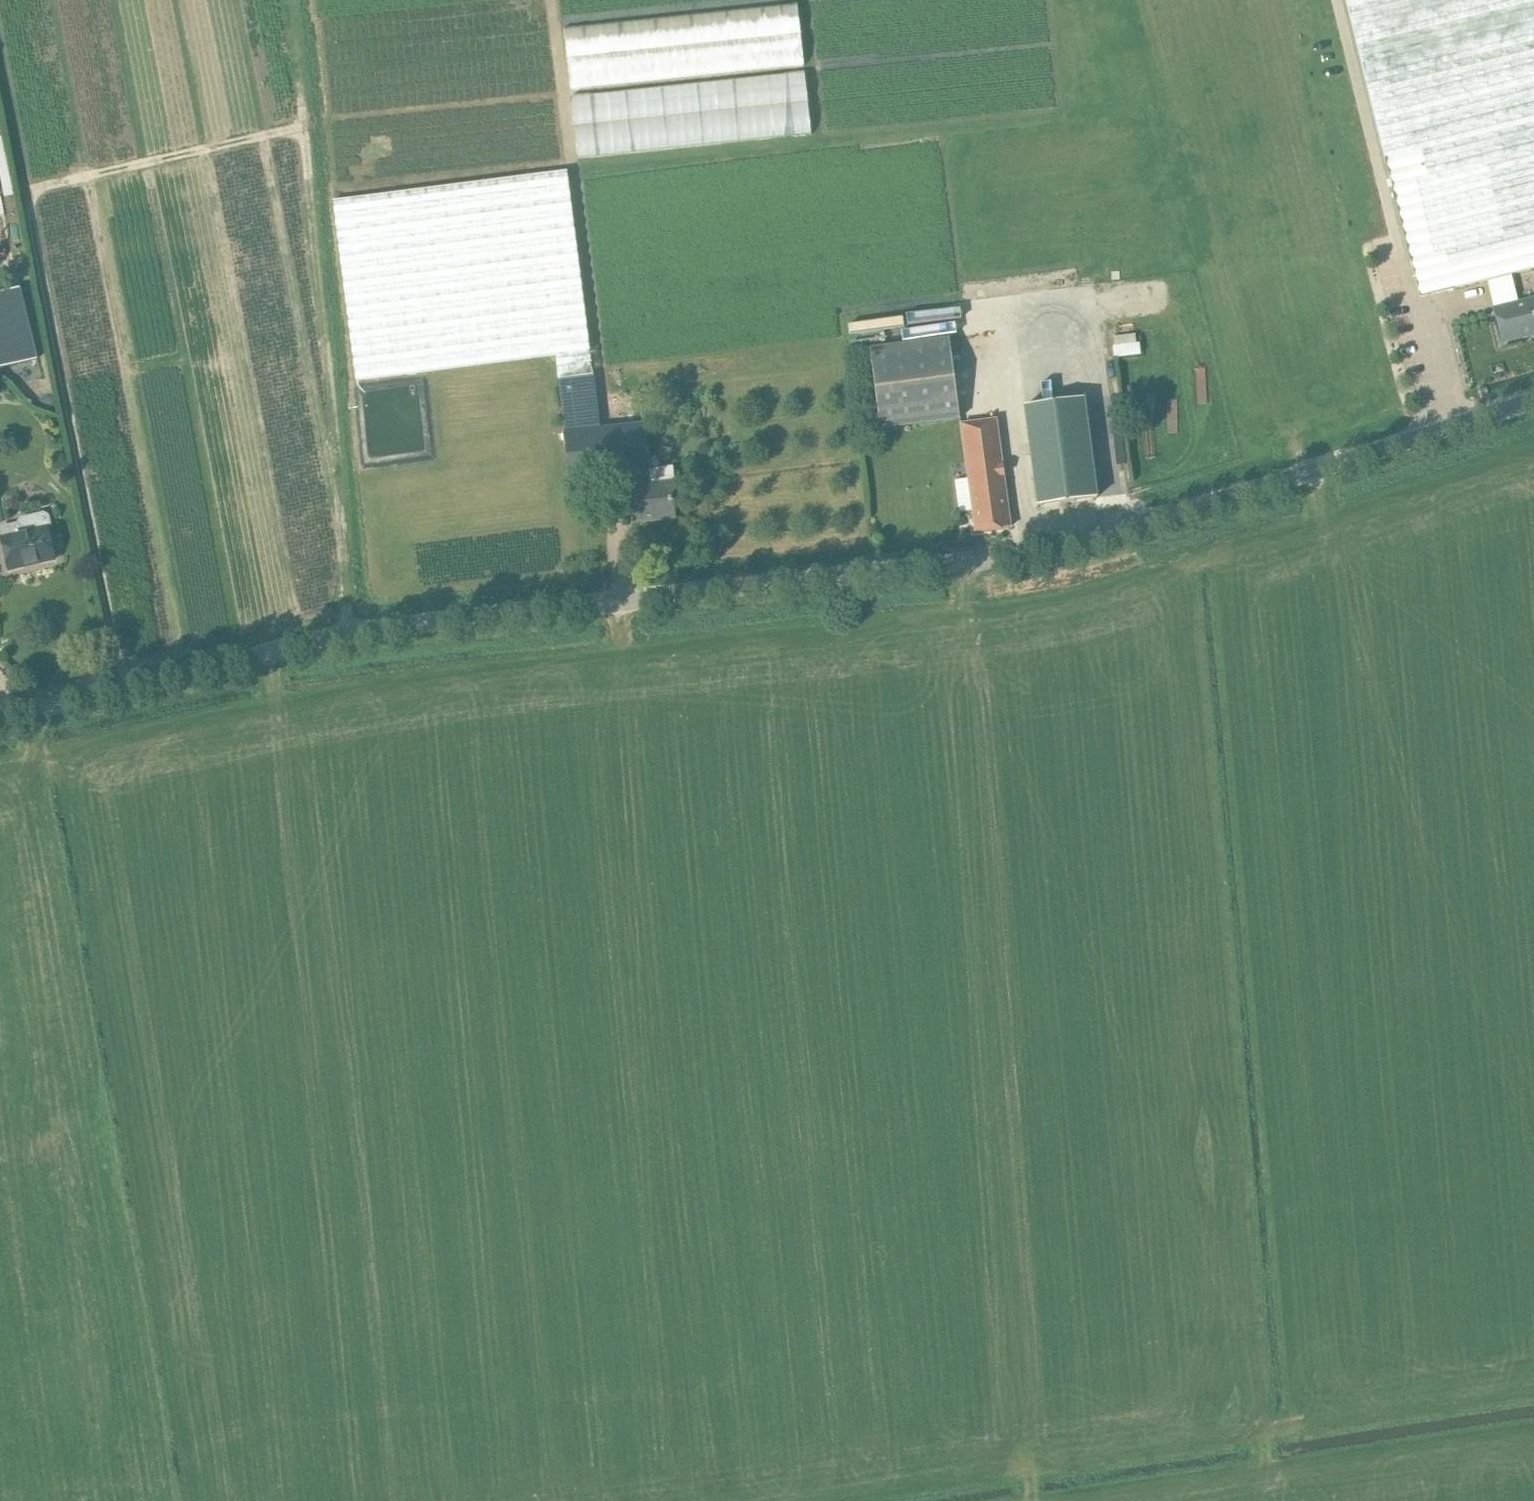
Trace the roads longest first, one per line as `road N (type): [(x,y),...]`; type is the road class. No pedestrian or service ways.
road 1 (unclassified): [(0,725),(390,634),(1031,560),(1533,400)]

